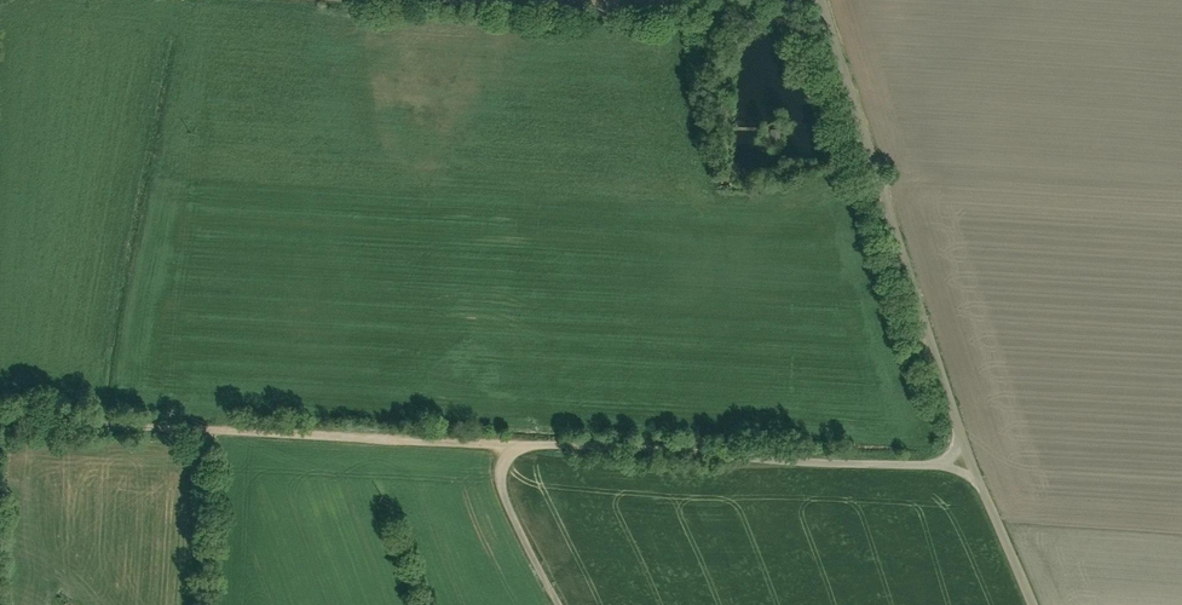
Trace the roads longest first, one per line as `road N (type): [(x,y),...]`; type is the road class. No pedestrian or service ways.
road 1 (residential): [(1034,604),(963,437),(824,0)]
road 2 (track): [(520,449),(0,422)]

